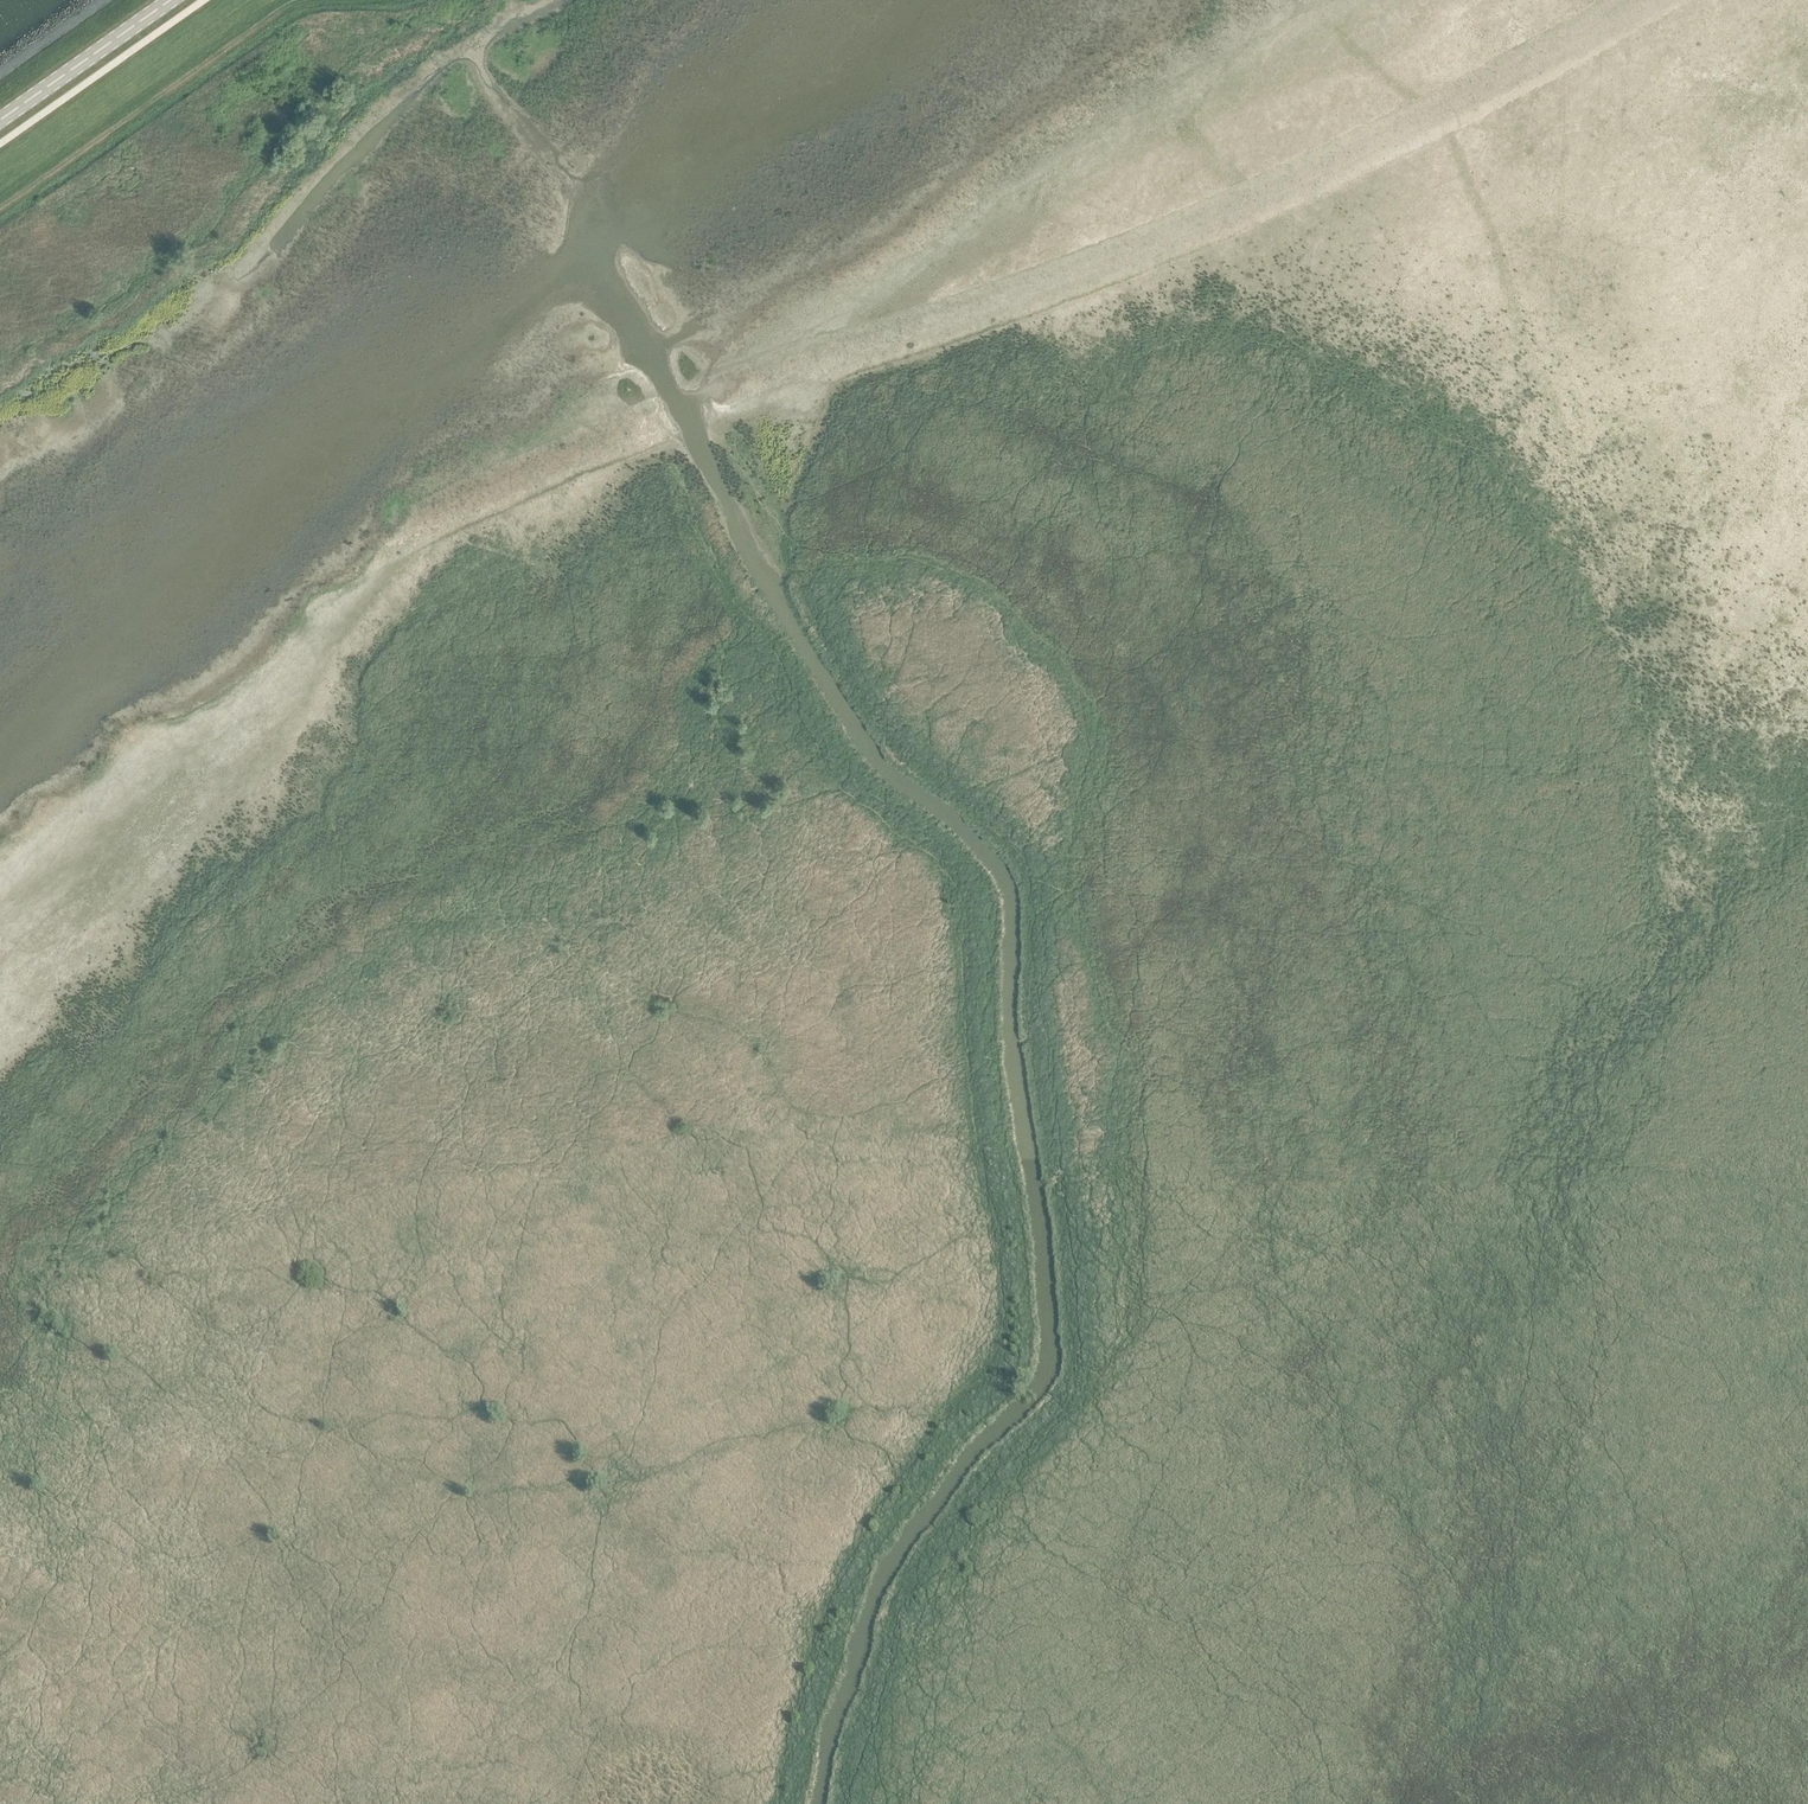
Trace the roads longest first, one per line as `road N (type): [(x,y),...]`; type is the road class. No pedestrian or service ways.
road 1 (secondary): [(0,121),(172,0)]

